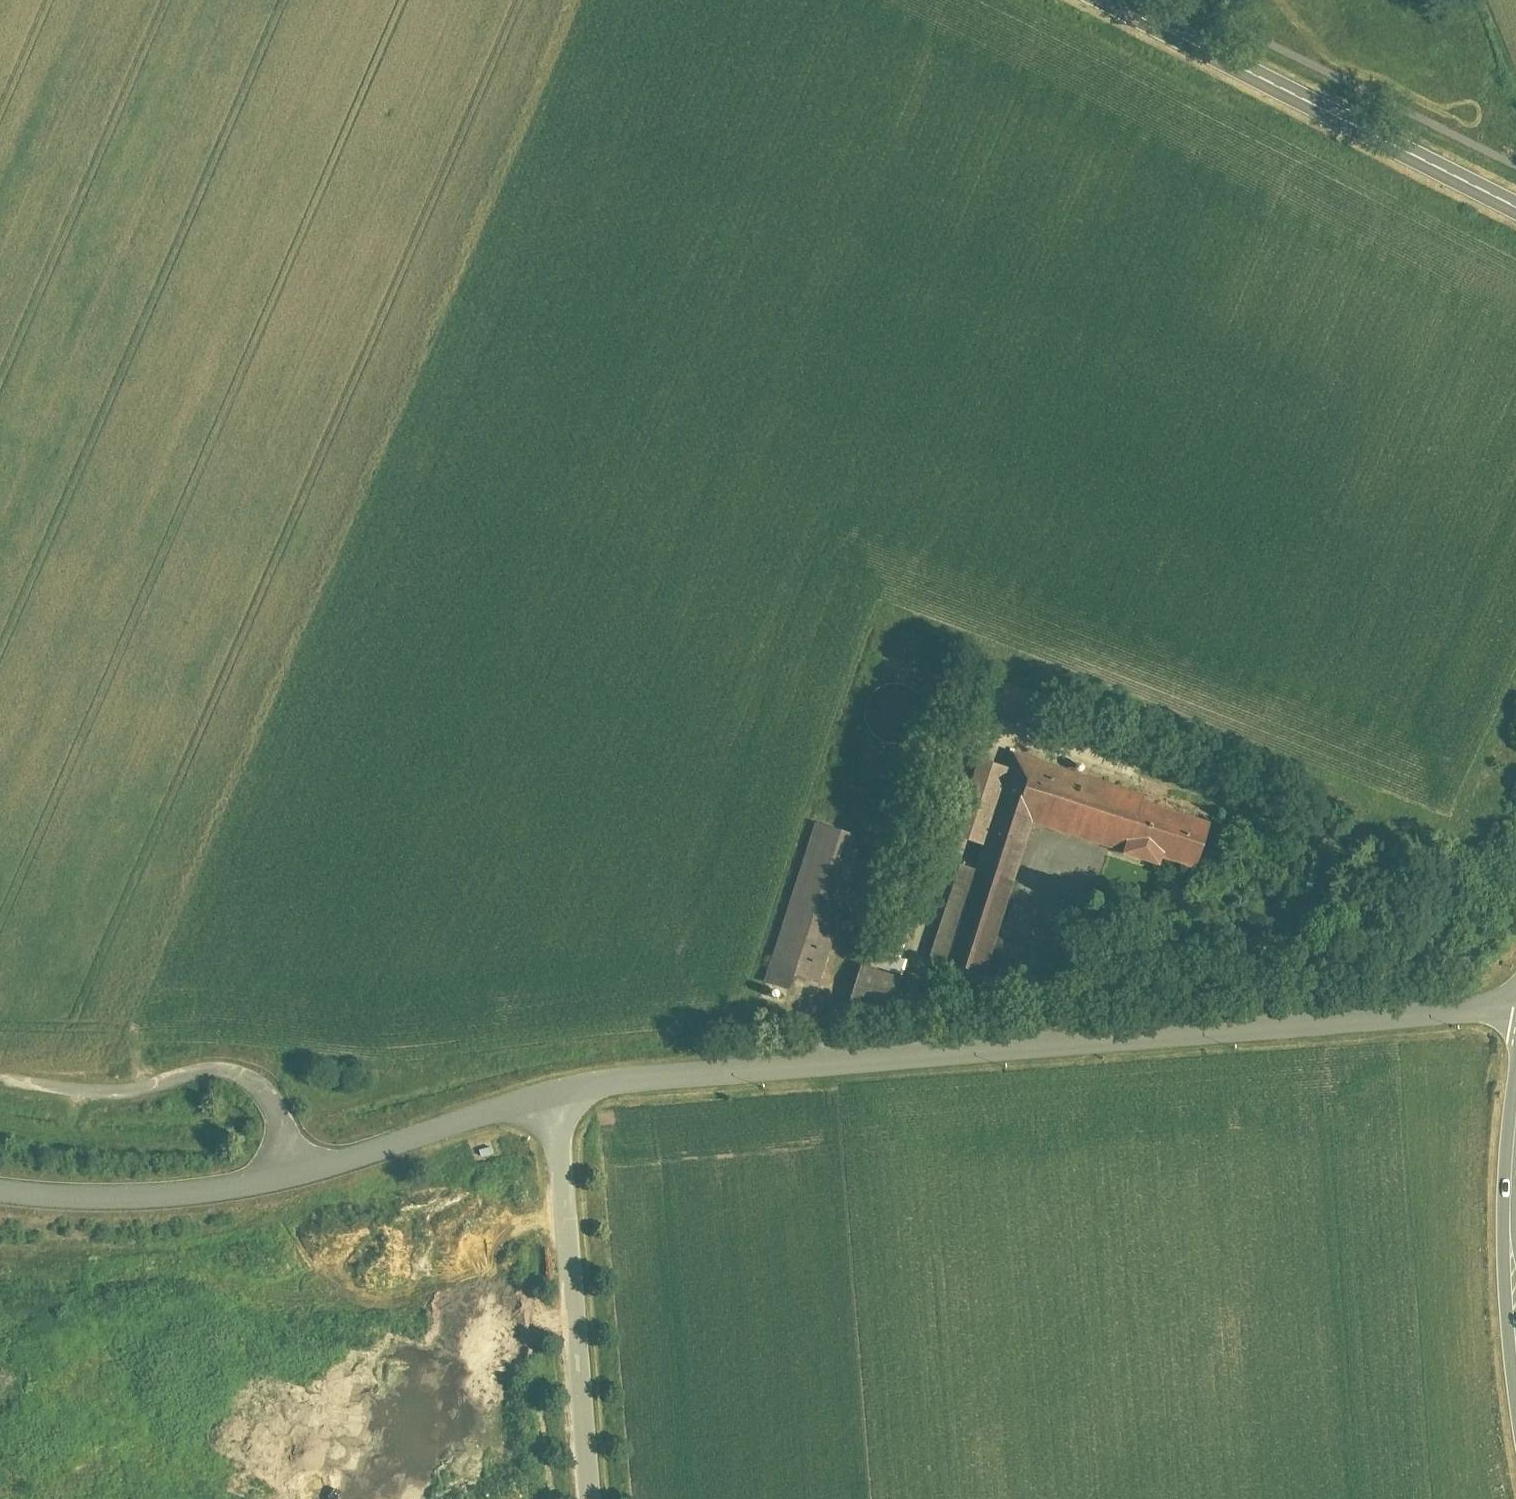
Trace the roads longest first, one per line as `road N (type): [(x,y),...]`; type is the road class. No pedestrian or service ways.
road 1 (residential): [(1515,1005),(651,1080),(552,1098)]
road 2 (residential): [(552,1098),(300,1177),(203,1198),(95,1206),(0,1198)]
road 3 (secondary): [(1096,0),(1515,210)]
road 4 (residential): [(592,1498),(552,1098)]
road 5 (track): [(300,1177),(273,1103),(241,1077),(197,1075),(121,1097),(4,1085)]

